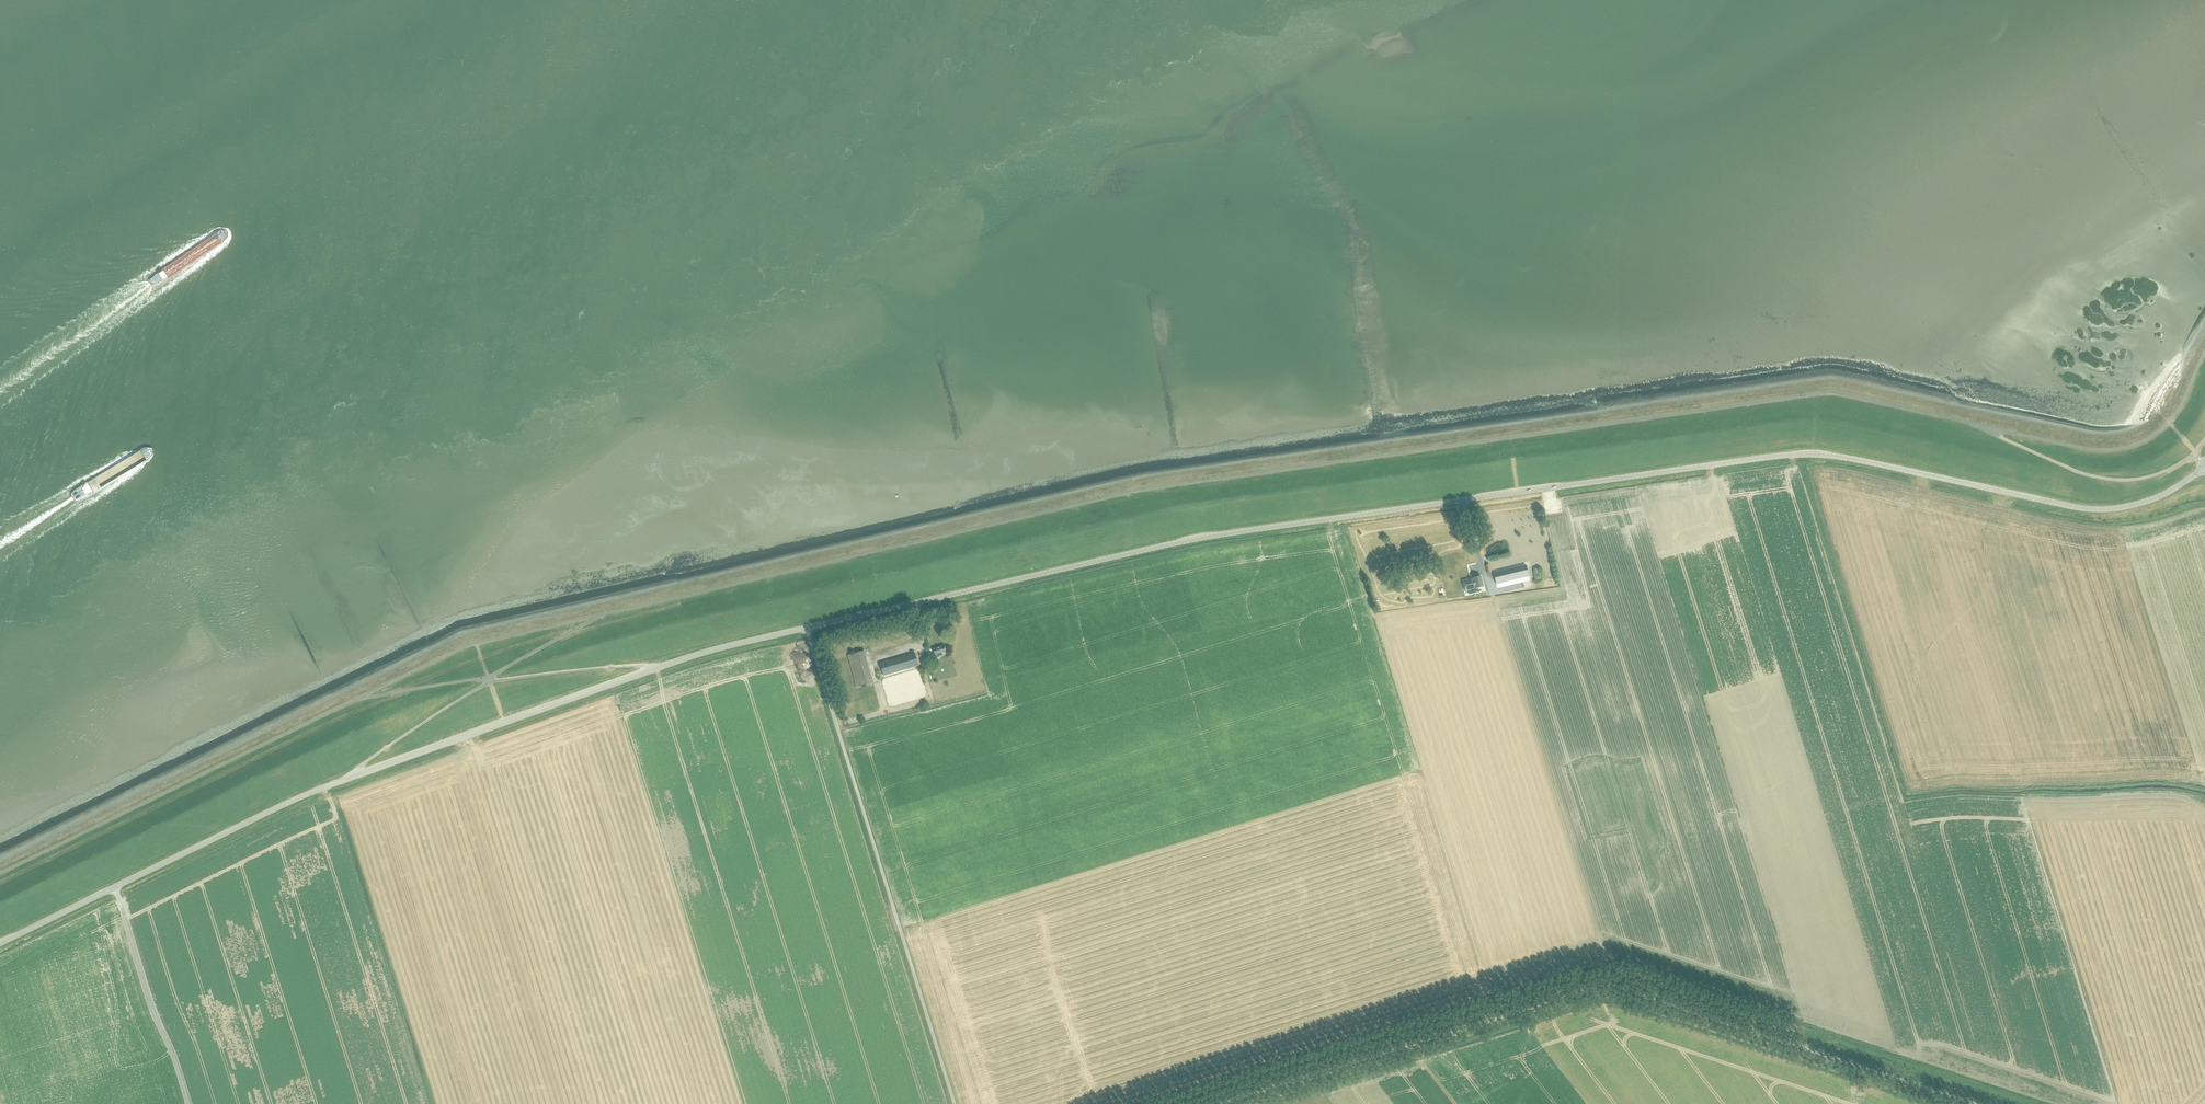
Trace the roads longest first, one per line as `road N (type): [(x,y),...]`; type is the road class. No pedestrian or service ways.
road 1 (tertiary): [(807,628),(1222,534),(1783,456),(1866,462),(2091,509),(2152,499),(2204,466)]
road 2 (tertiary): [(0,944),(346,779),(656,670),(807,628)]
road 3 (unclassified): [(1975,1103),(1602,985),(1220,1103)]
road 4 (unclassified): [(953,1103),(807,628)]
road 5 (track): [(1606,967),(1492,599)]

